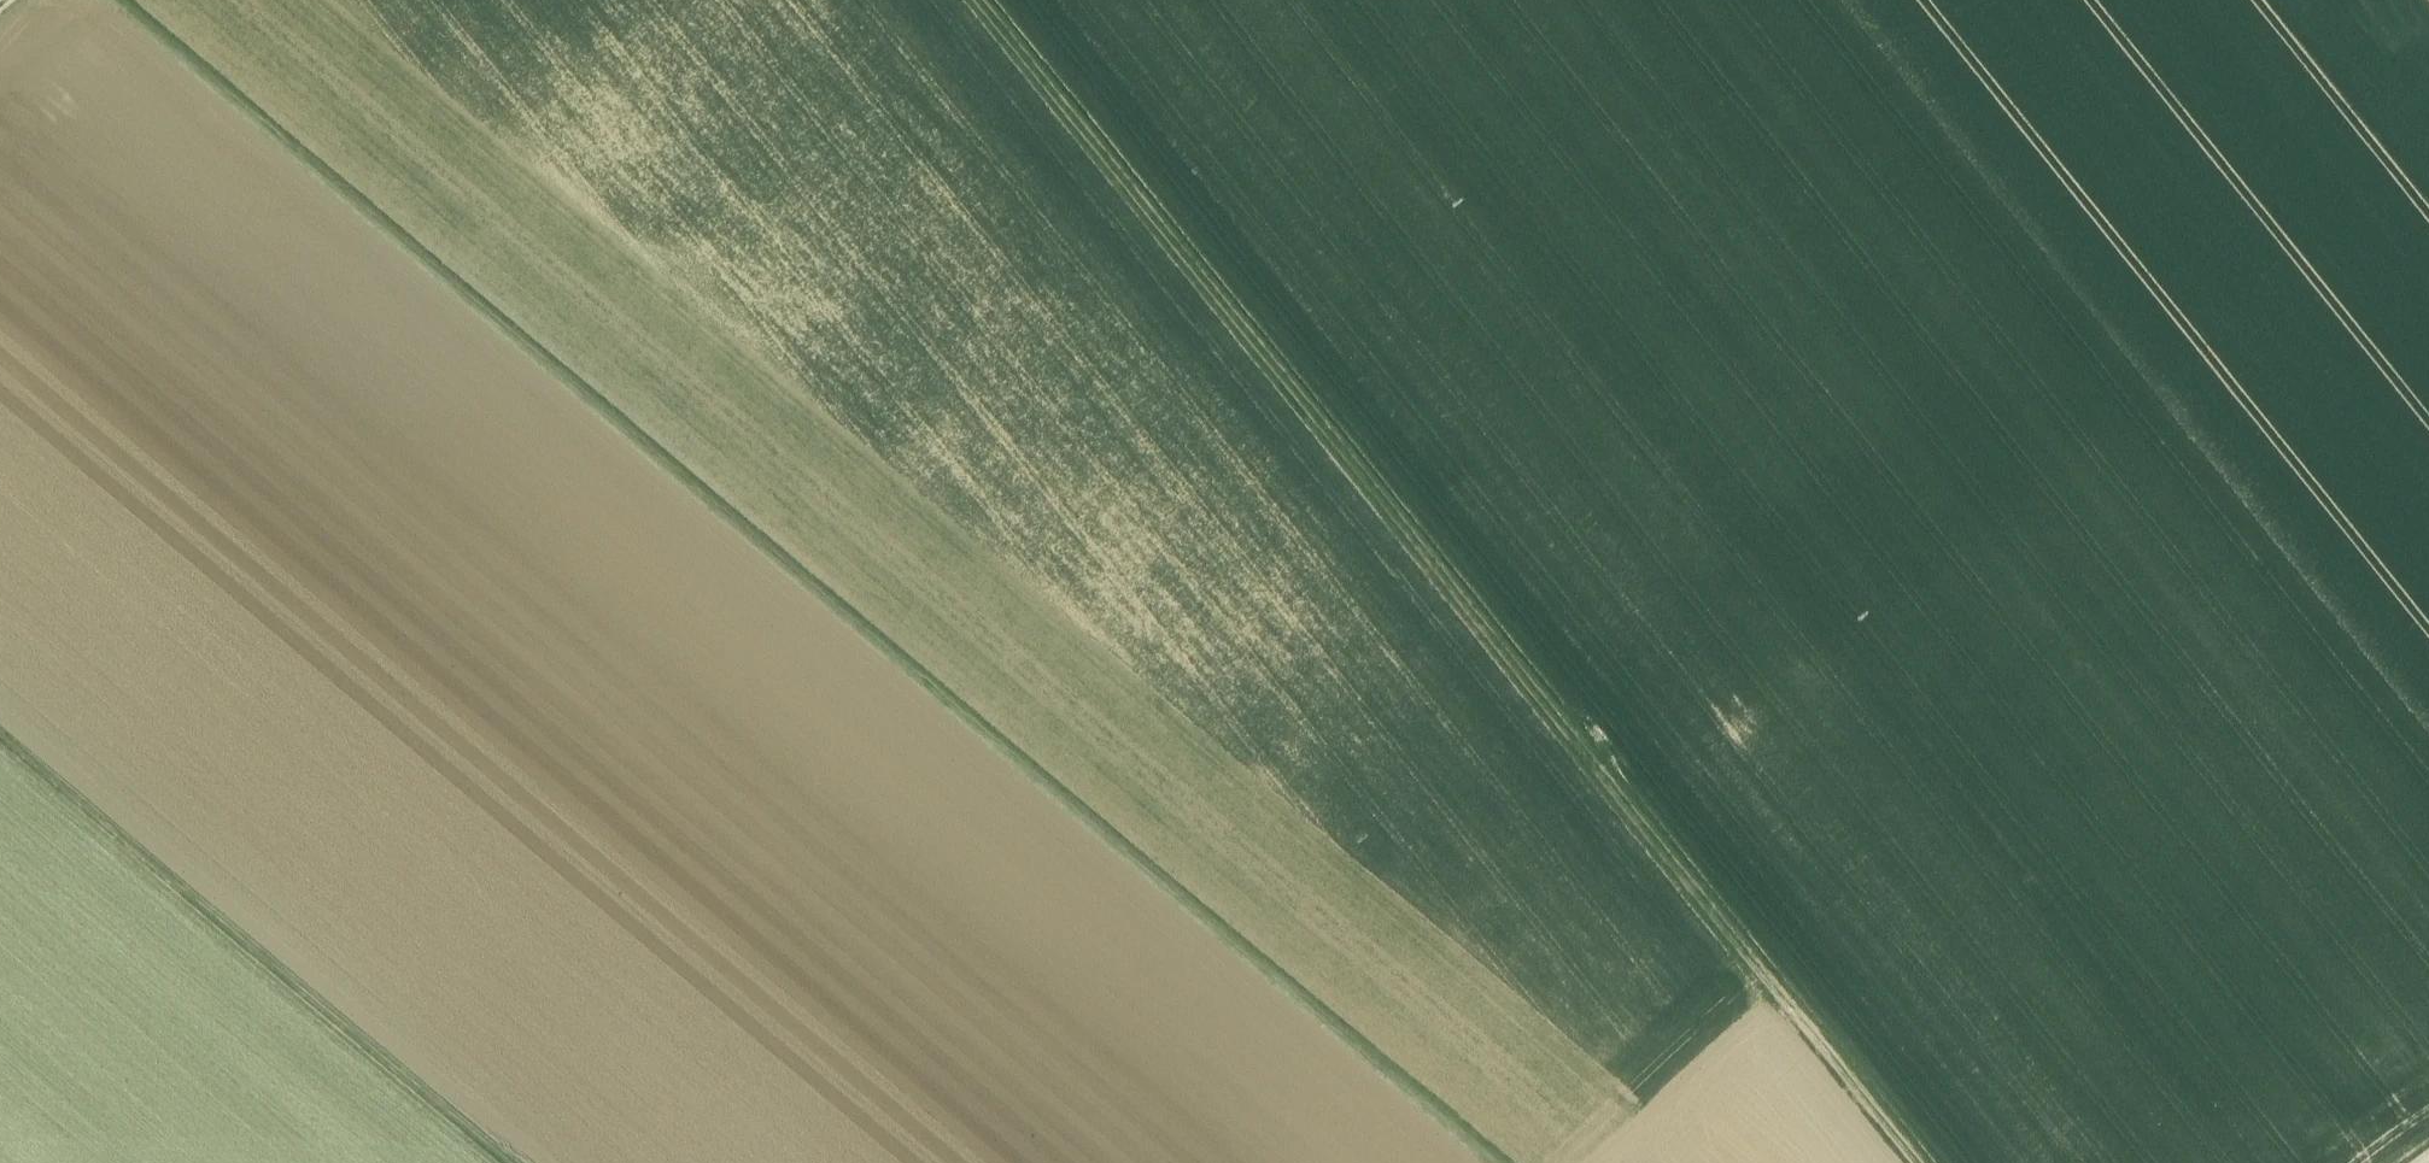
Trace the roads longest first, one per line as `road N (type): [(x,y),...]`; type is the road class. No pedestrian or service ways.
road 1 (track): [(1920,1162),(980,0)]
road 2 (track): [(0,737),(504,1162)]

